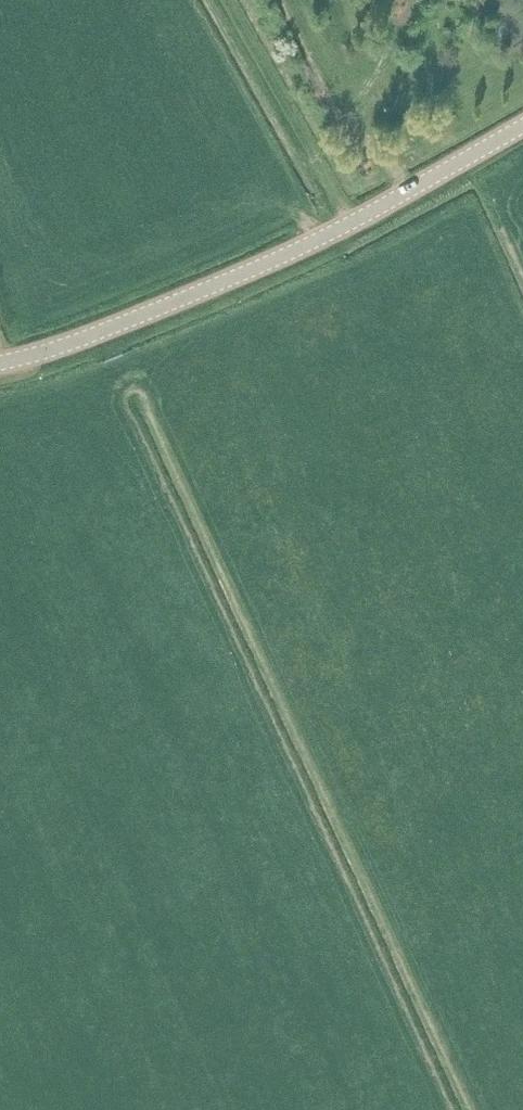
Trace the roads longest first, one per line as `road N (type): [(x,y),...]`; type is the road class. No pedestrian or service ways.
road 1 (tertiary): [(0,365),(216,287),(396,201),(522,128)]

